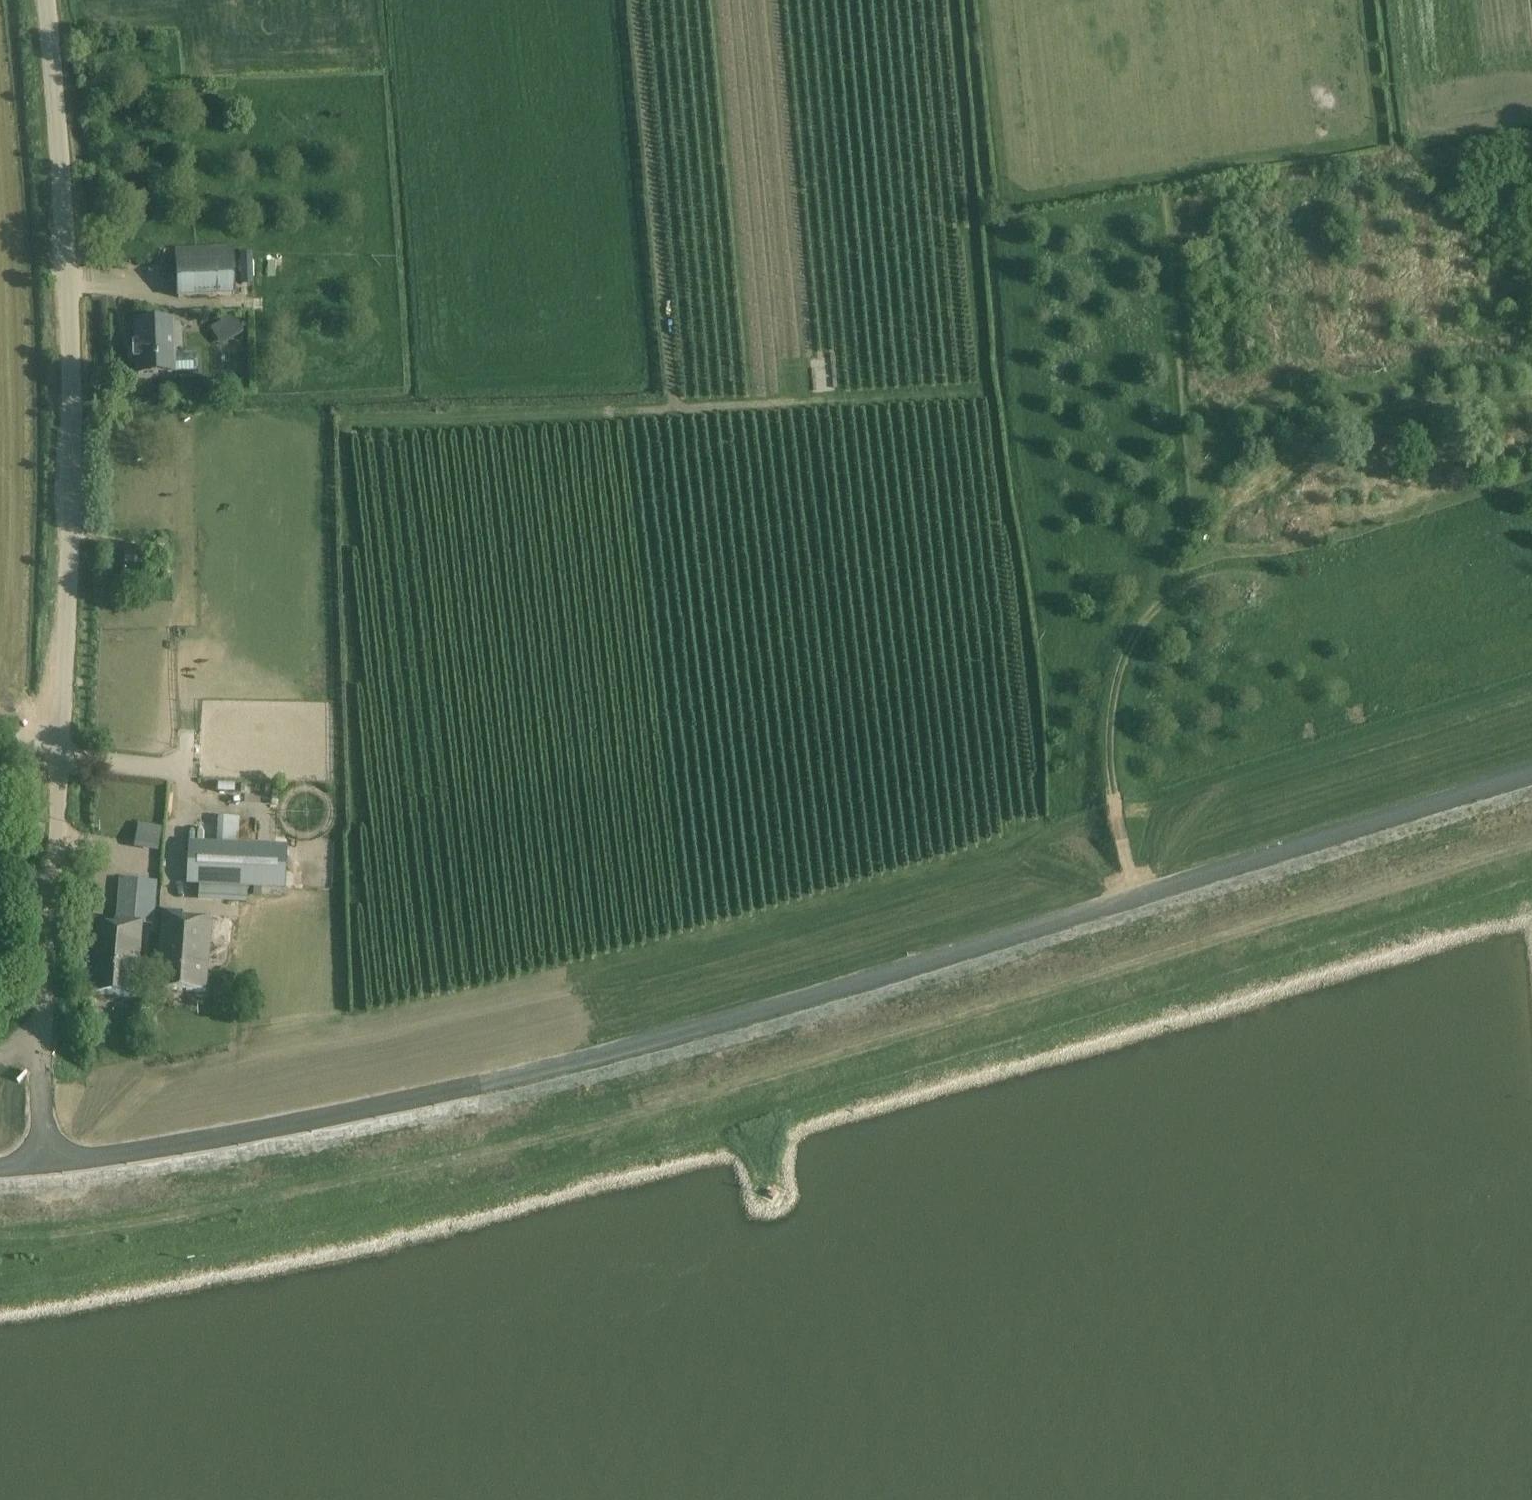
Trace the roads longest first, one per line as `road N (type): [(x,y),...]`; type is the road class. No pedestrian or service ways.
road 1 (unclassified): [(41,1164),(316,1120),(552,1068),(959,952),(1531,774)]
road 2 (unclassified): [(43,1046),(67,600),(67,276),(48,0)]
road 3 (track): [(1136,897),(1108,780),(1107,721),(1131,647),(1175,590)]

